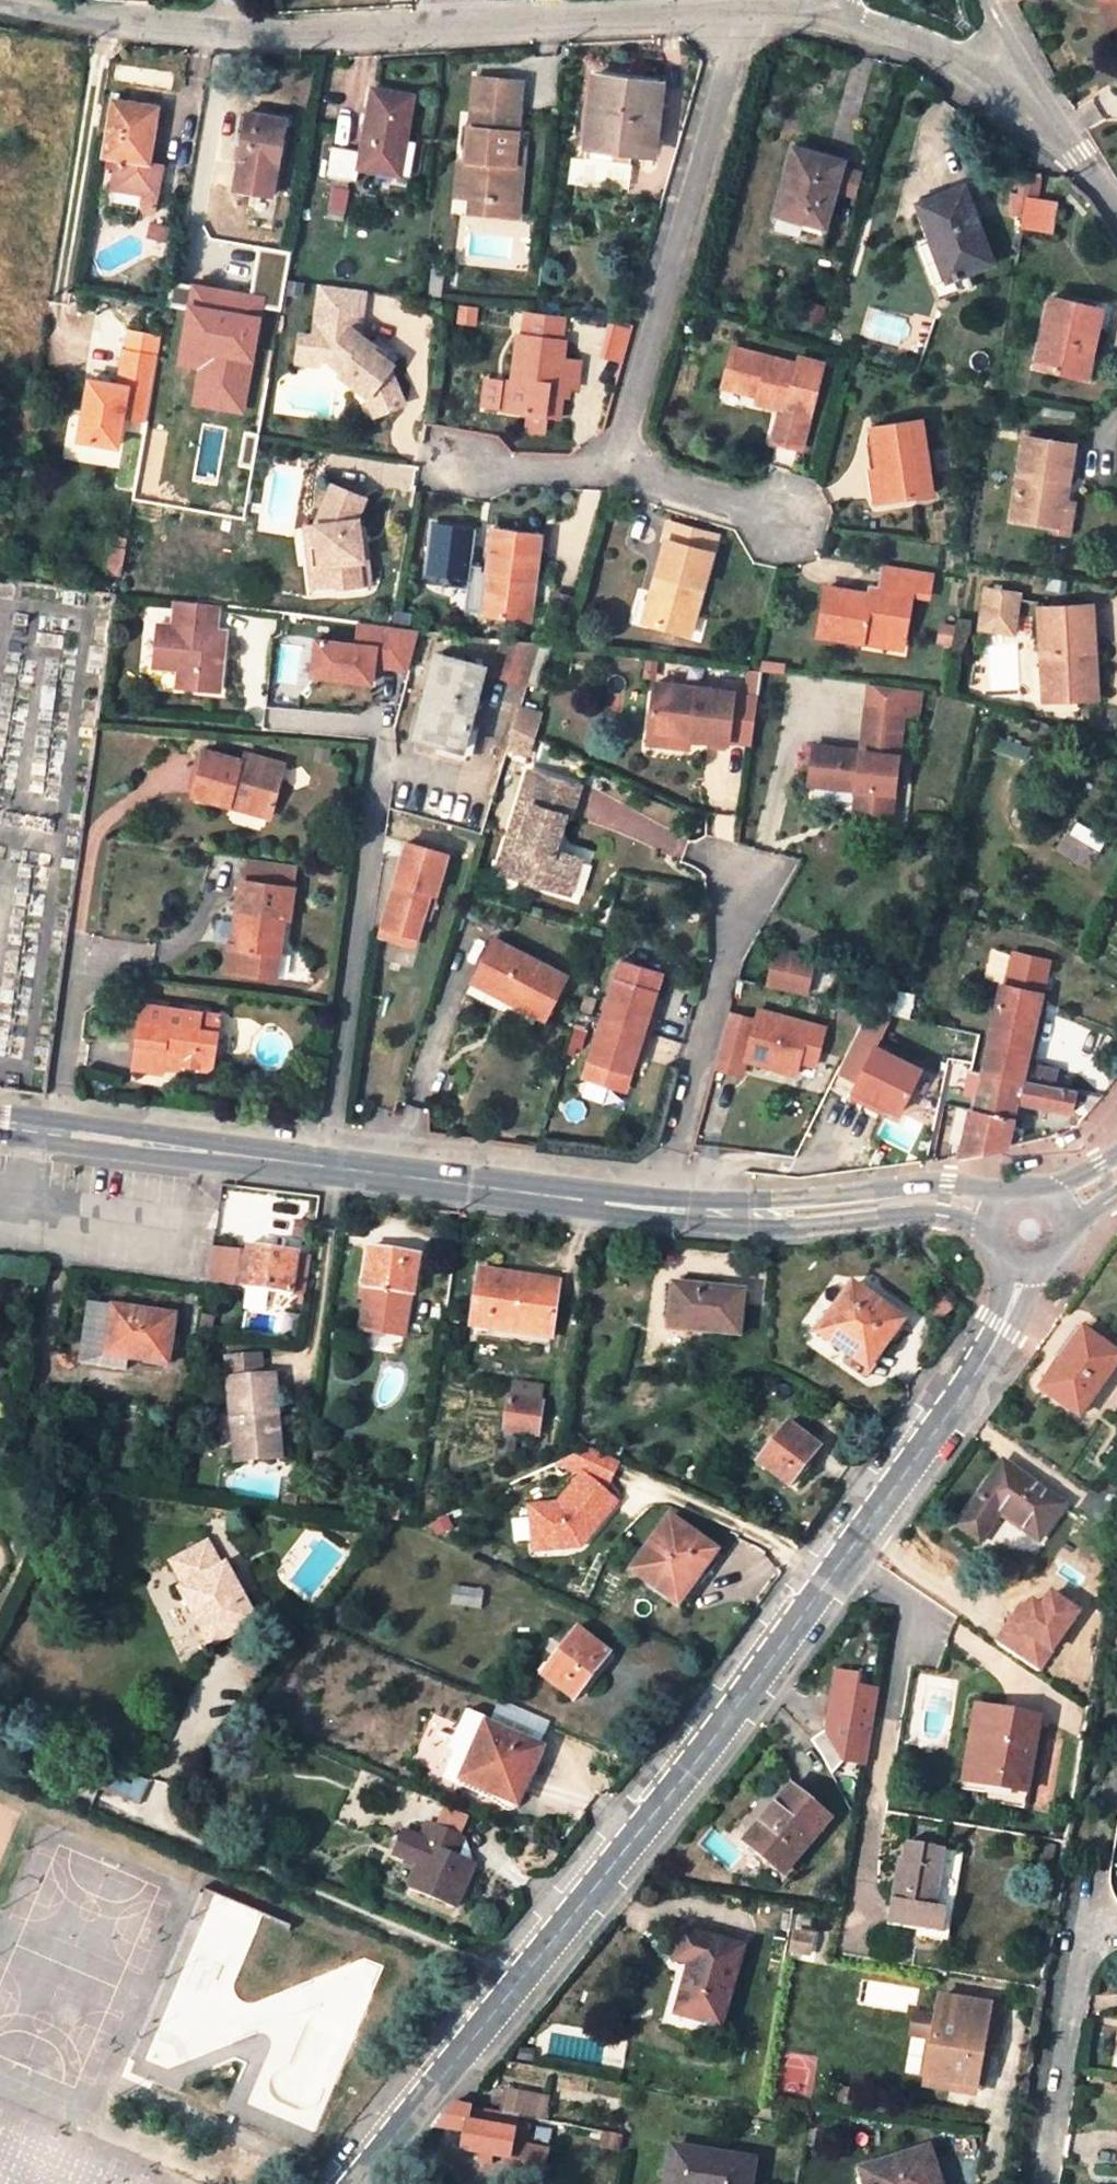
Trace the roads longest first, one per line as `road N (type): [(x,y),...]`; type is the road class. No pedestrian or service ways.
road 1 (residential): [(1021,1262),(1002,1325),(959,1403),(662,1807),(351,2183)]
road 2 (residential): [(737,16),(225,37),(0,2)]
road 3 (residential): [(282,718),(382,728),(329,1168)]
road 4 (residential): [(612,469),(737,16)]
road 5 (residential): [(746,873),(675,1152),(669,1210)]
road 6 (secondary): [(329,1168),(669,1210)]
road 7 (secondary): [(669,1210),(747,1214),(944,1198),(998,1220)]
road 8 (secondary): [(0,1123),(329,1168)]
road 9 (residential): [(1042,98),(902,38),(823,18)]
road 10 (residential): [(786,520),(612,469)]
road 11 (residential): [(458,465),(612,469)]
road 12 (unclassified): [(1116,210),(1042,98)]

